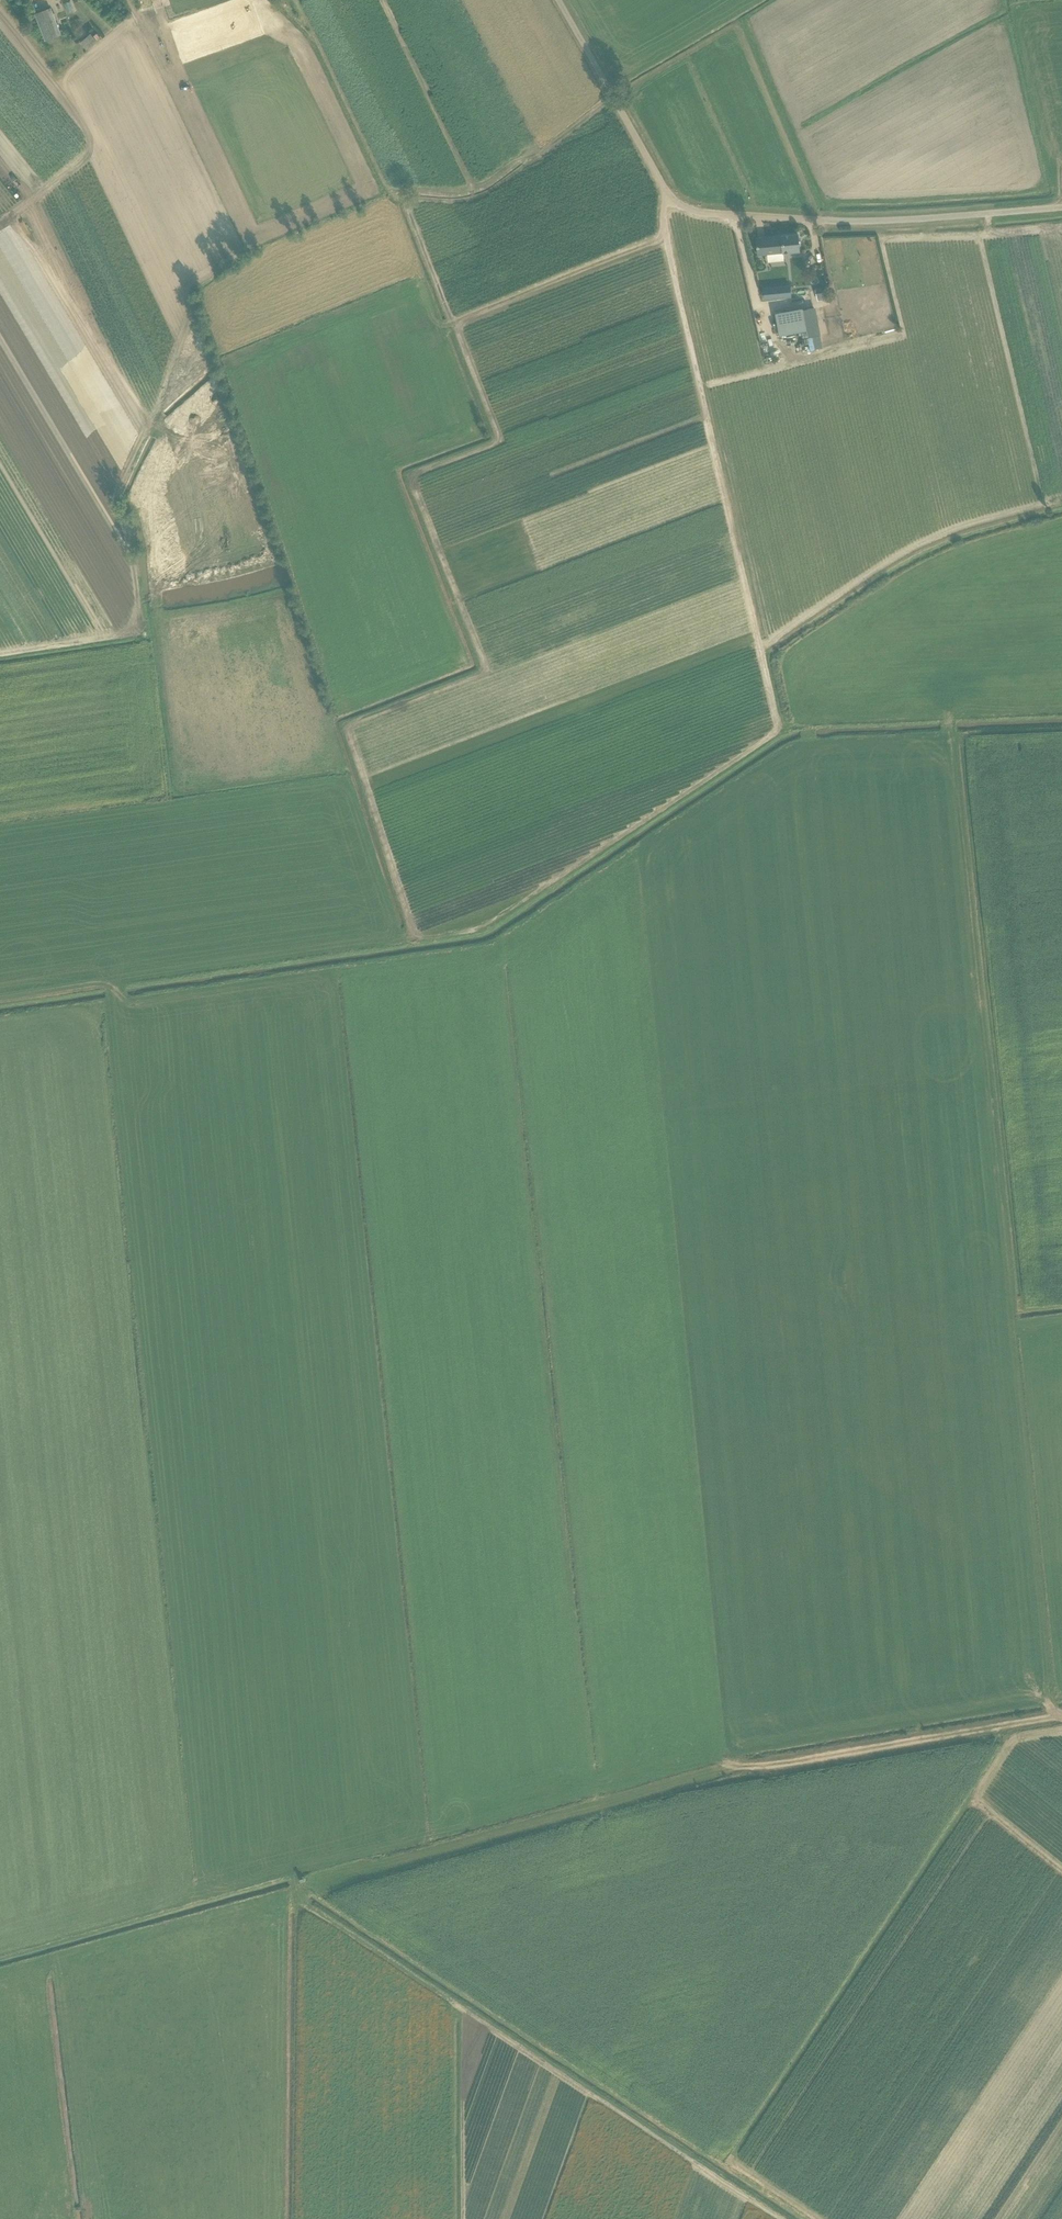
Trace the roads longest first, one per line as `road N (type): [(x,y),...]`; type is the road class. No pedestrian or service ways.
road 1 (unclassified): [(820,211),(669,207),(625,112),(559,0)]
road 2 (track): [(820,211),(1061,201)]

